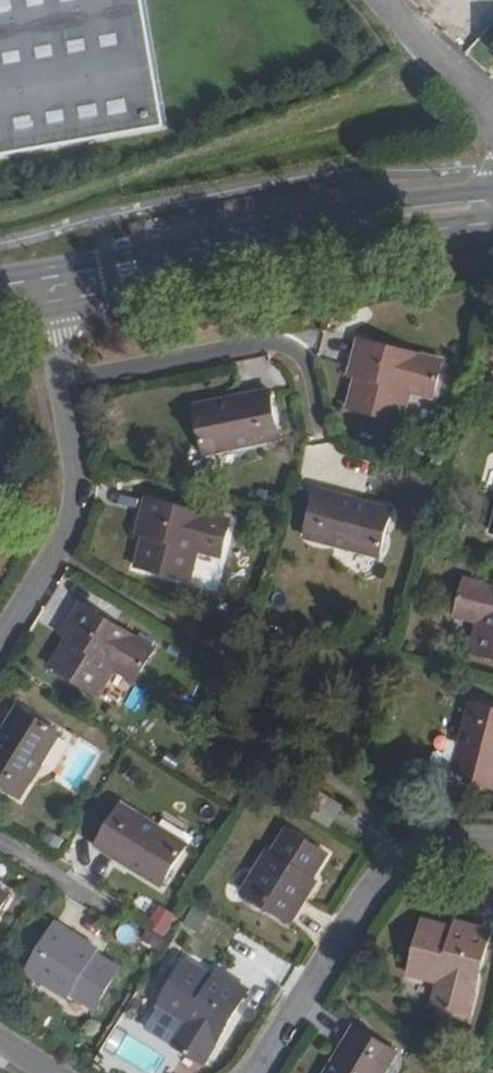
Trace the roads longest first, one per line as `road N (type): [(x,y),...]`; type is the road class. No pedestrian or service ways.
road 1 (secondary): [(492,190),(42,270)]
road 2 (secondary): [(49,312),(492,234)]
road 3 (residential): [(255,1072),(380,877),(427,844),(492,839)]
road 4 (residential): [(49,312),(76,470),(73,511),(0,643)]
road 5 (residential): [(388,0),(492,119)]

